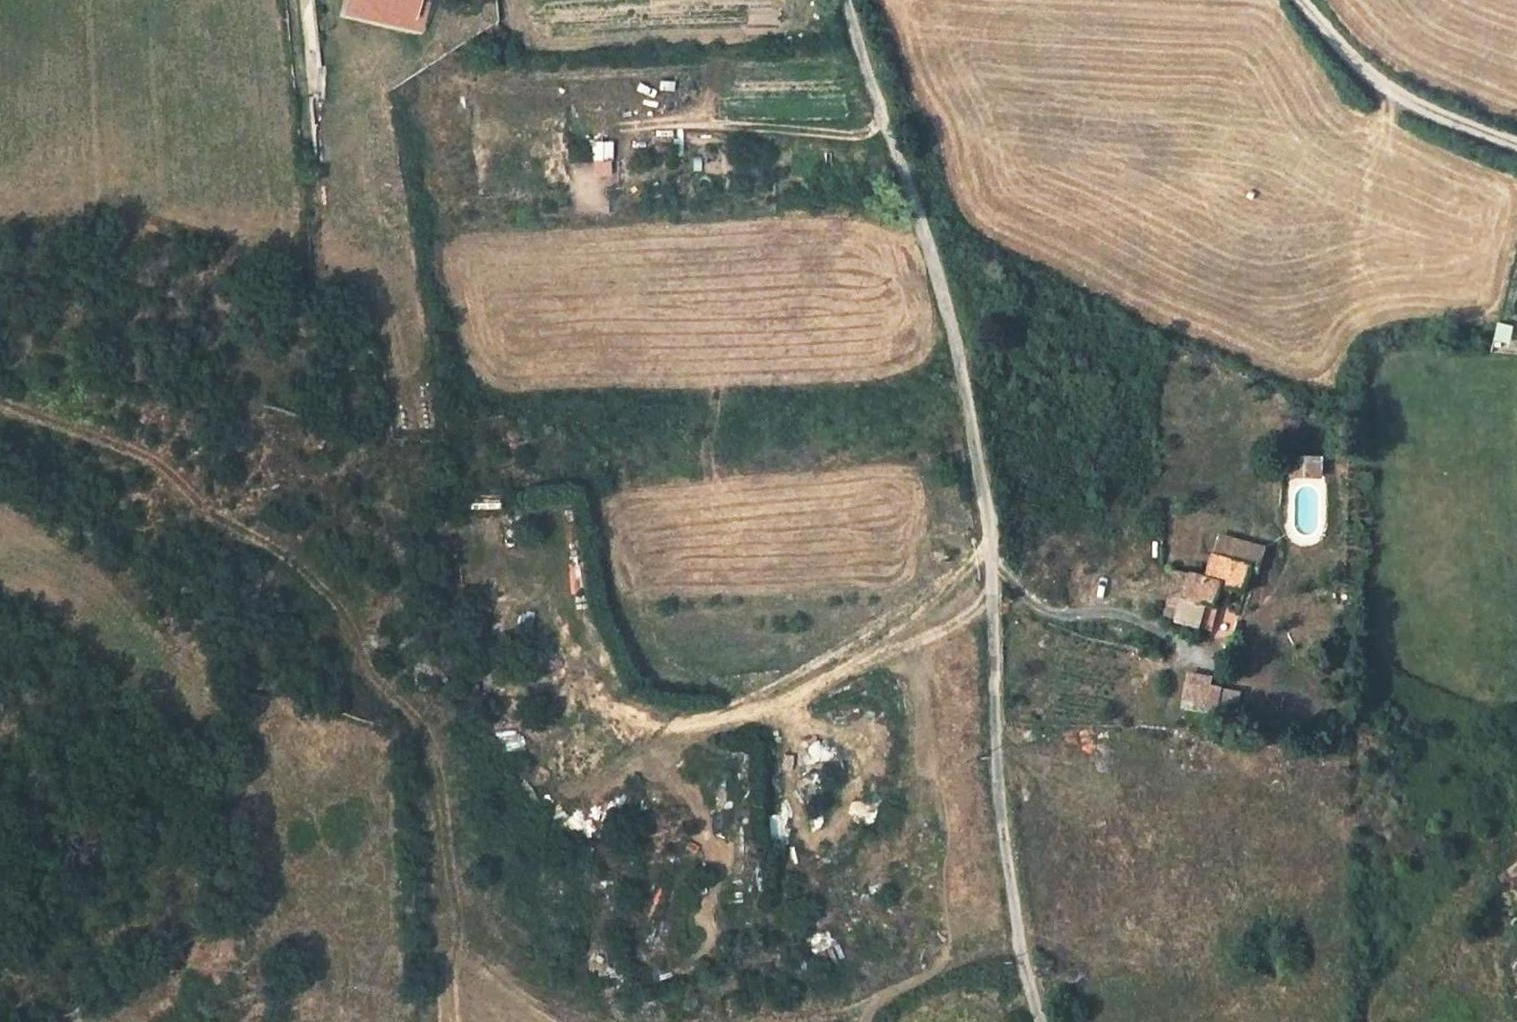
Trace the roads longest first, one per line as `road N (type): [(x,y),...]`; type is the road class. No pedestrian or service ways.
road 1 (residential): [(847,0),(966,387),(992,563),(1003,830),(1039,1021)]
road 2 (residential): [(1300,0),(1401,103),(1516,146)]

